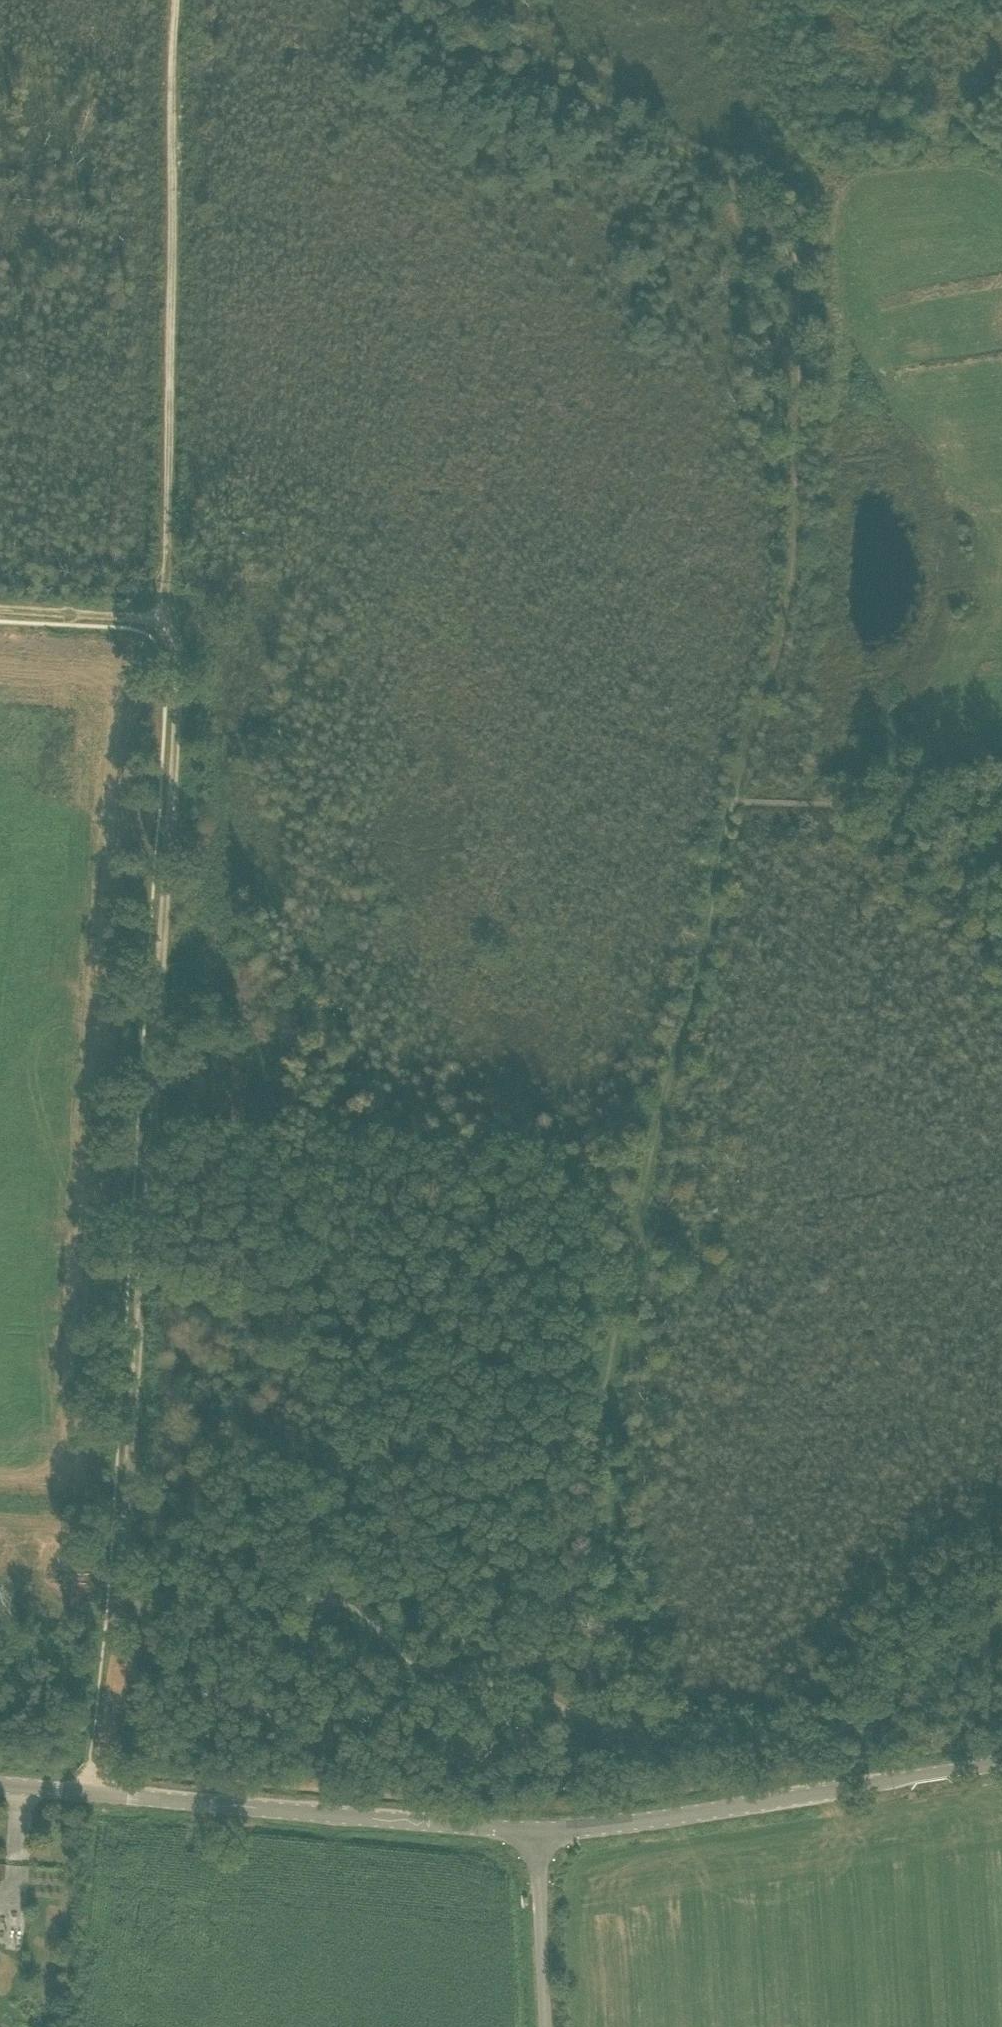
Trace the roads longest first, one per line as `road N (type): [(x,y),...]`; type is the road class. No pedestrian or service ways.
road 1 (track): [(168,619),(177,660),(170,814),(117,1605)]
road 2 (track): [(175,0),(168,619)]
road 3 (unclassified): [(537,1830),(0,1785)]
road 4 (unclassified): [(537,1830),(1001,1762)]
road 5 (unclassified): [(546,2026),(537,1830)]
road 6 (track): [(117,1605),(102,1792)]
road 7 (track): [(0,609),(168,619)]

